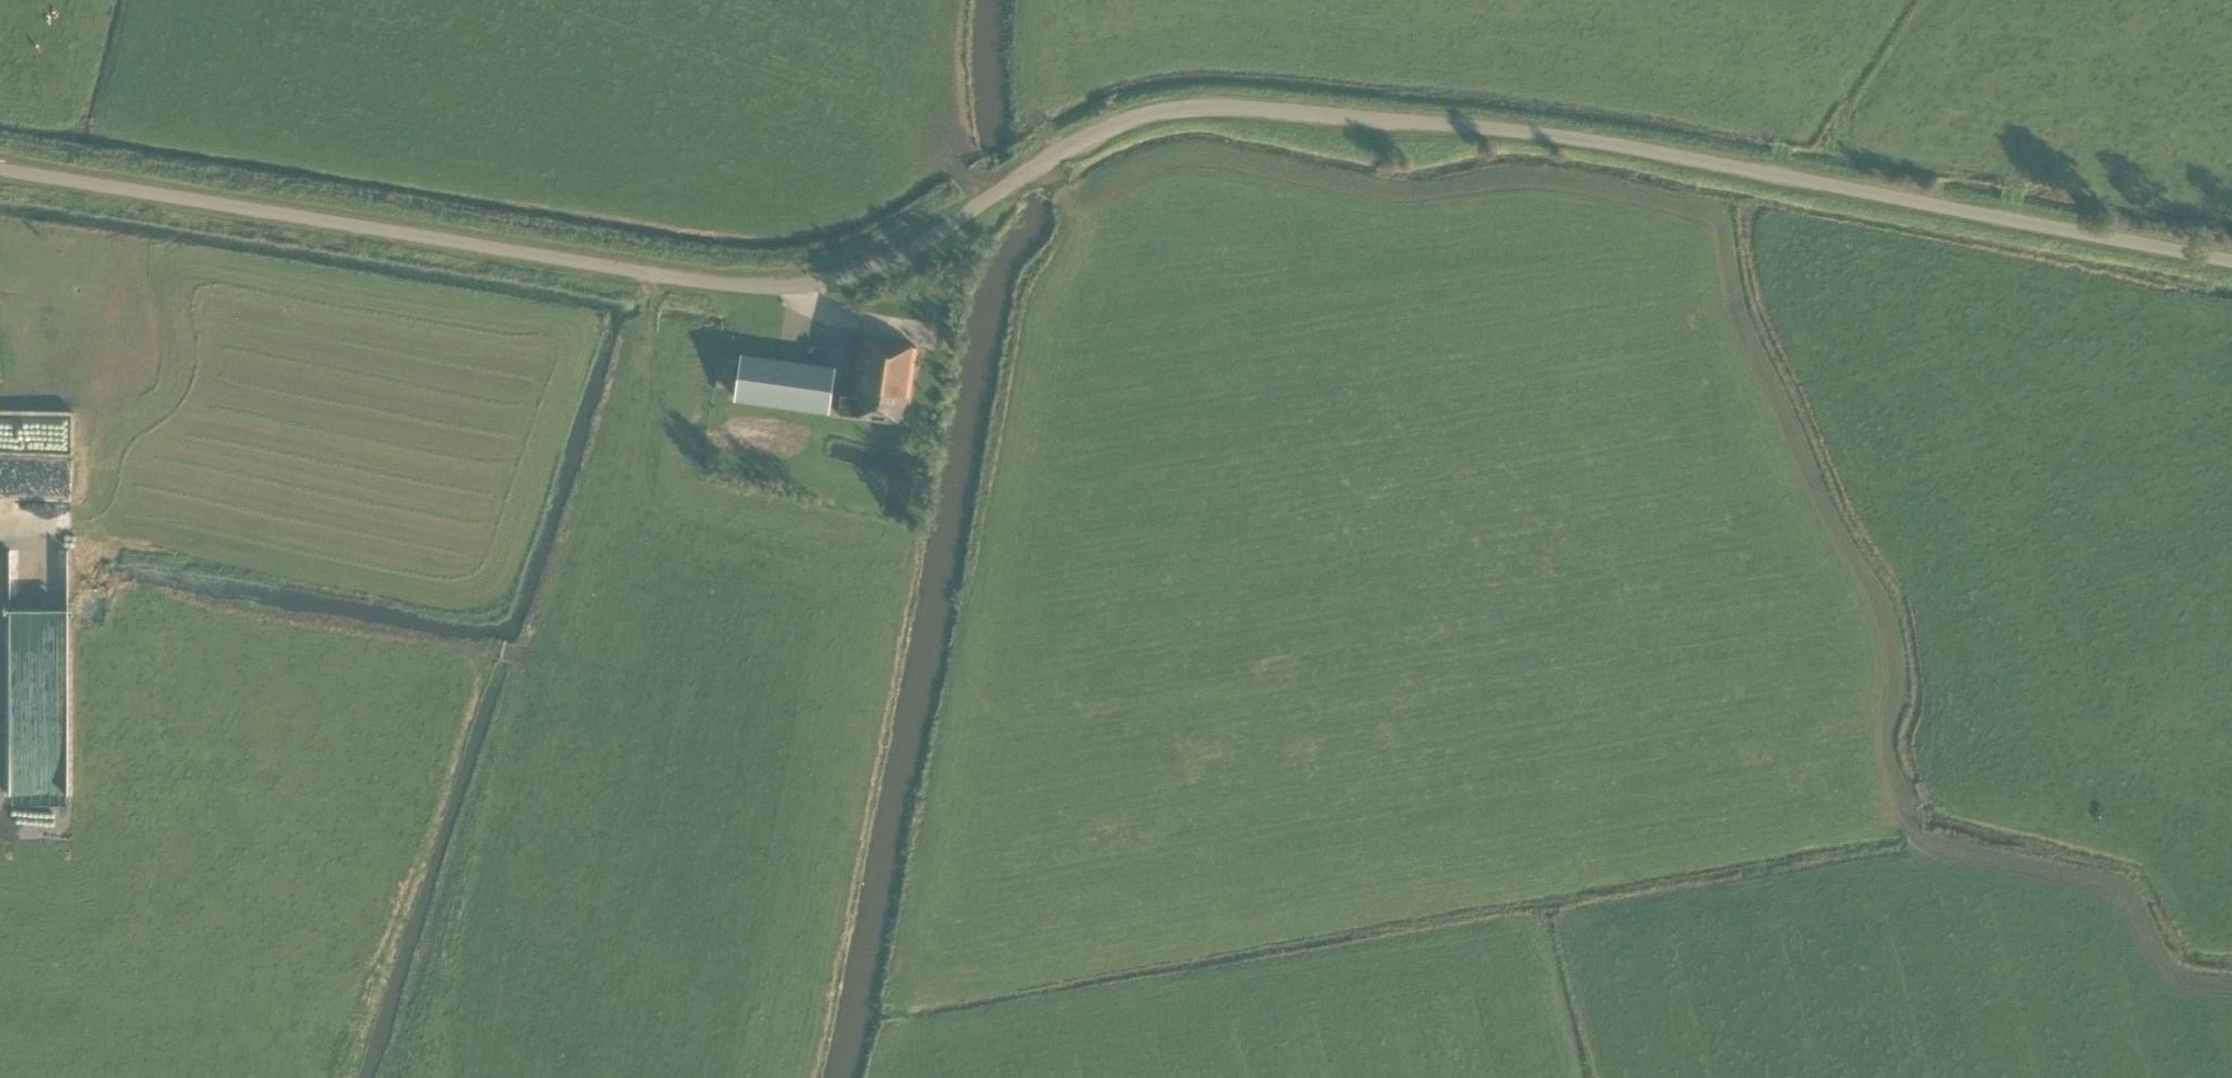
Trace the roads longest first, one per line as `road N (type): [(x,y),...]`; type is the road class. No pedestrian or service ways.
road 1 (unclassified): [(2231,267),(1638,155),(1288,113),(1167,115),(1069,153),(880,270),(758,295),(0,173)]

